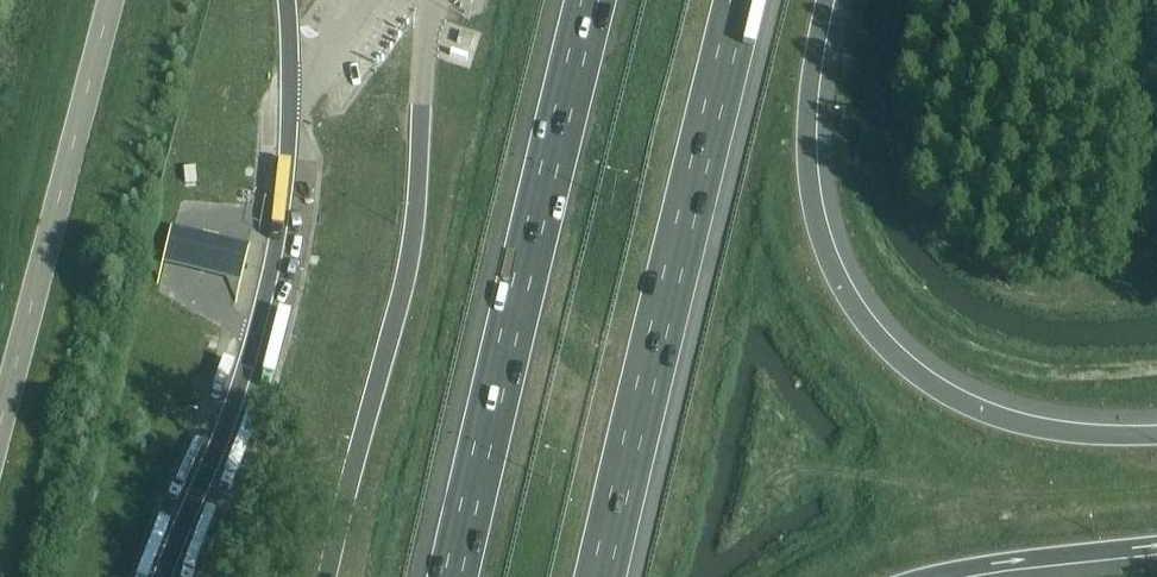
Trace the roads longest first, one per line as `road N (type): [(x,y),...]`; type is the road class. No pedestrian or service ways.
road 1 (motorway): [(1156,430),(1054,426),(979,407),(917,368),(854,304),(820,237),(808,177),(808,85),(824,0)]
road 2 (motorway): [(599,576),(739,0)]
road 3 (motorway): [(591,0),(451,576)]
road 4 (unclassified): [(109,0),(0,418)]
road 5 (motorway): [(914,576),(1156,543)]

